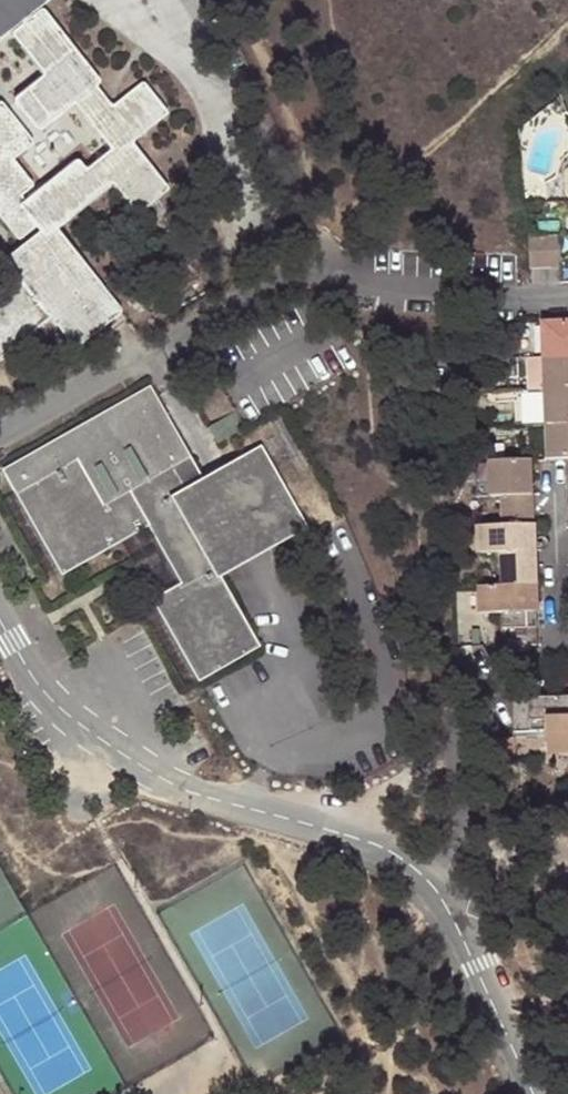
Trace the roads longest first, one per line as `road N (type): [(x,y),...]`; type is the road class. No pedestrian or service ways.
road 1 (residential): [(567,297),(454,294),(306,275),(0,438)]
road 2 (unclassified): [(0,622),(62,713),(122,763),(165,785),(360,844),(398,863),(431,895)]
road 3 (residential): [(431,895),(469,832),(457,758),(471,705),(557,659)]
road 4 (unclassified): [(431,895),(528,1093)]
road 5 (residential): [(557,659),(551,468)]

